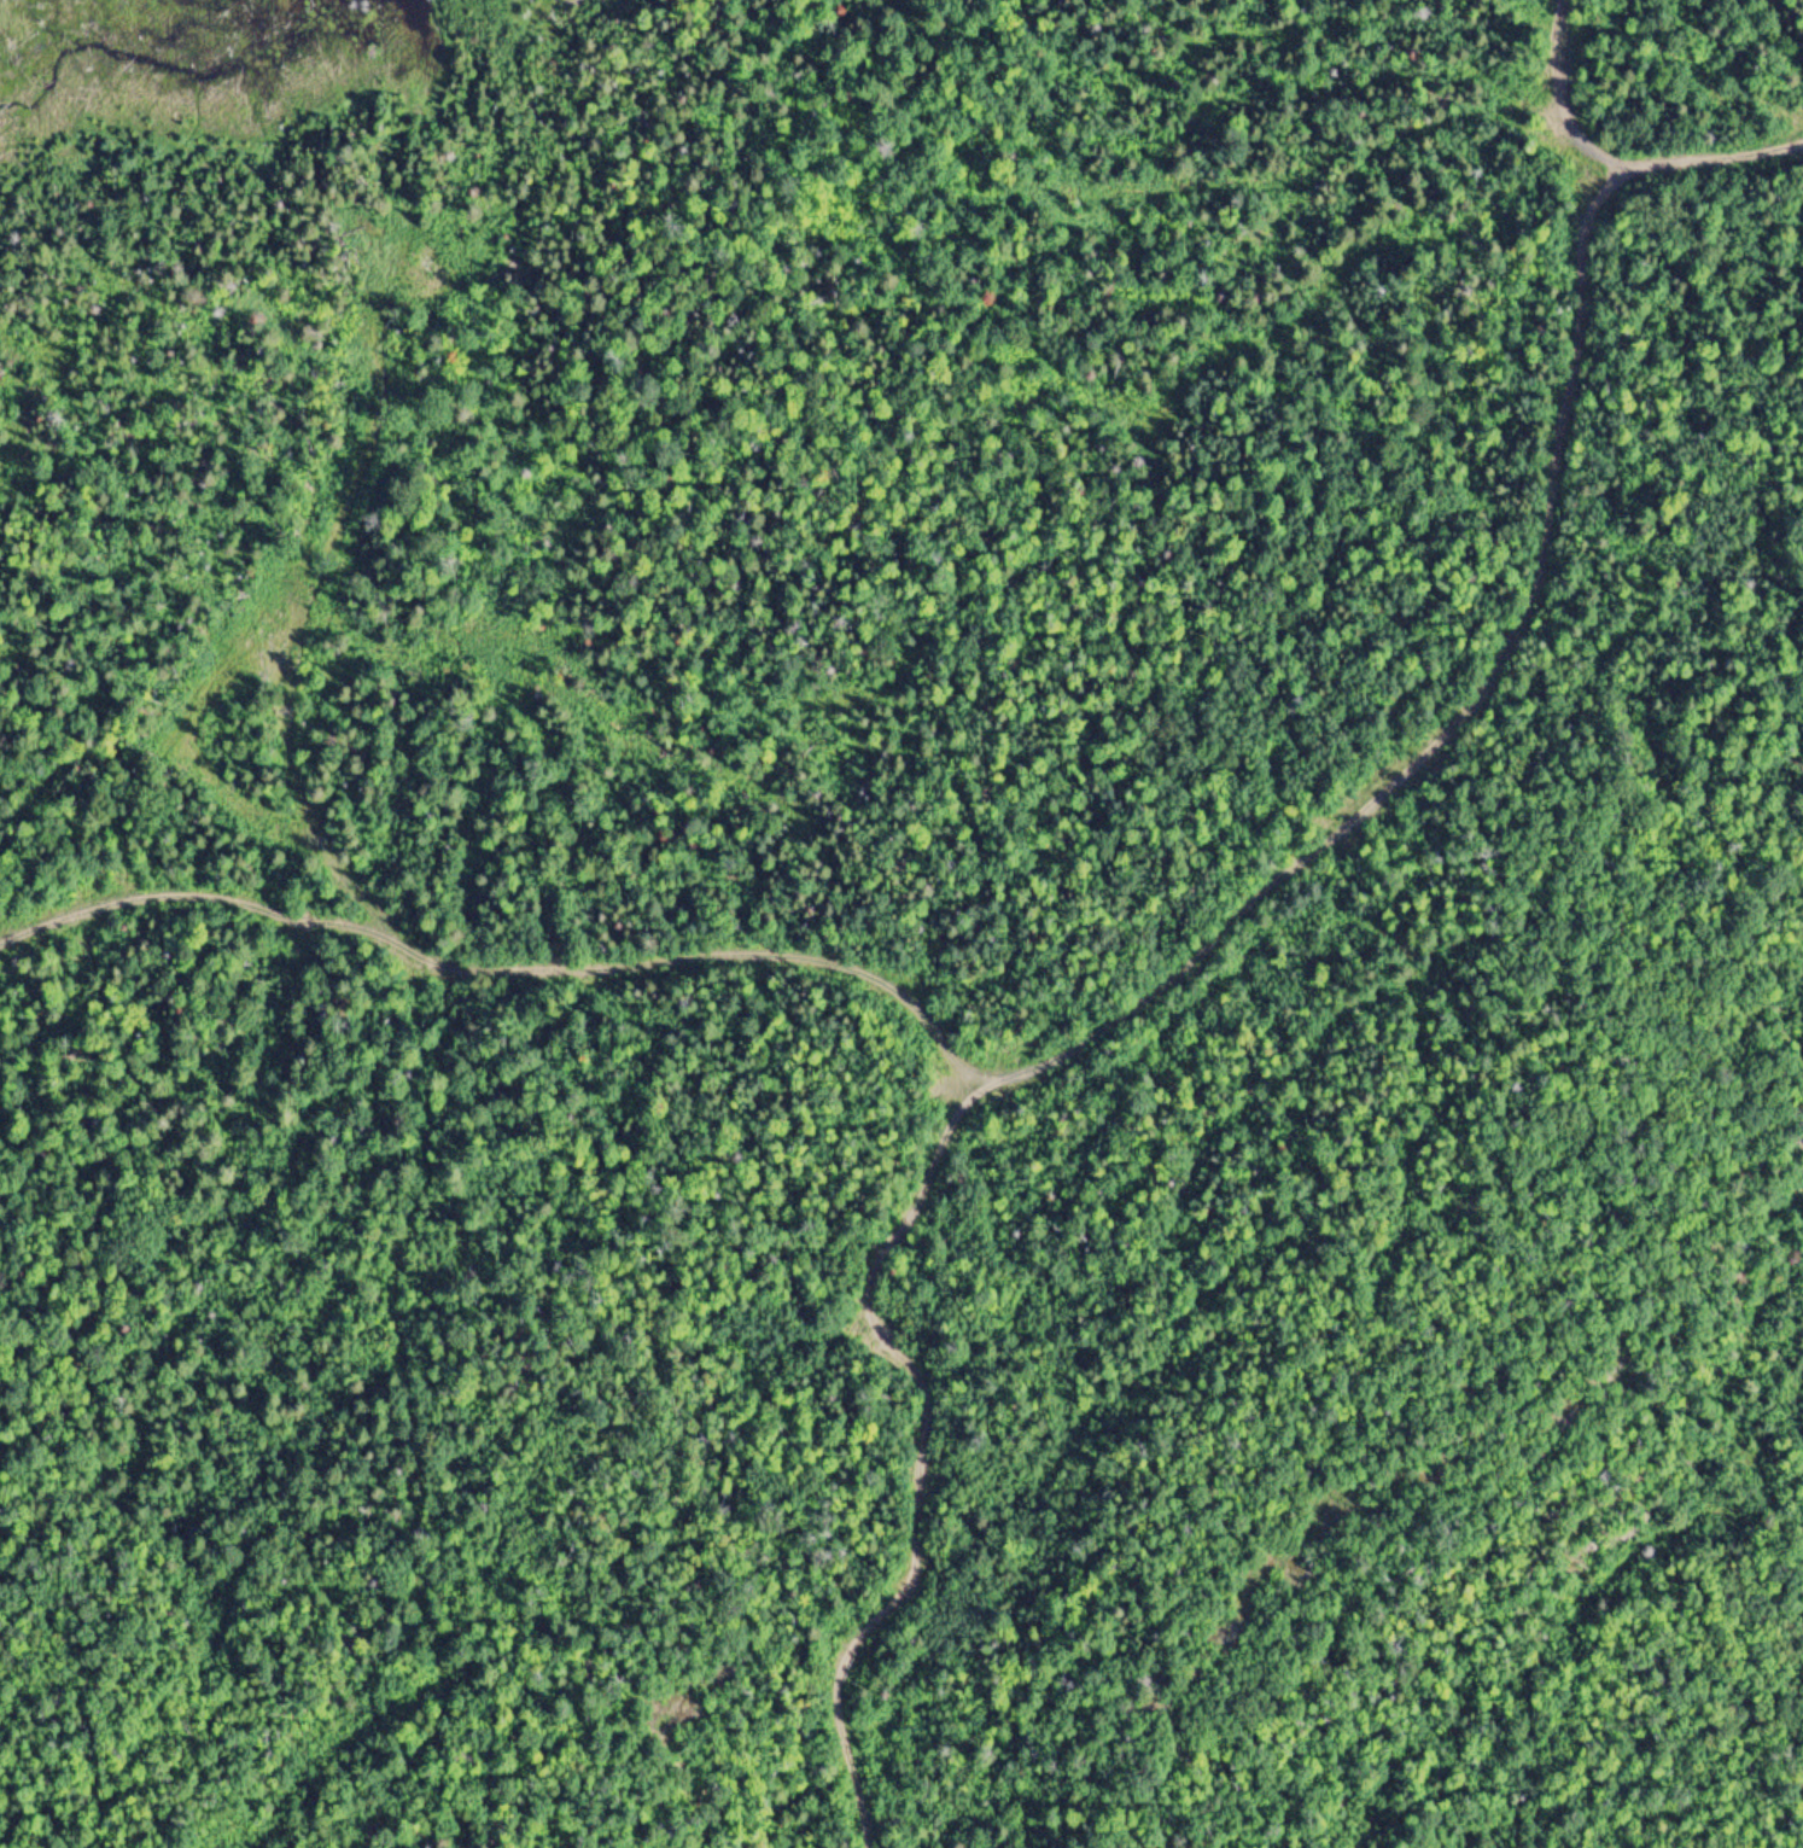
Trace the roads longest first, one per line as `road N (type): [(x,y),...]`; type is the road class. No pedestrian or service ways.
road 1 (track): [(1802,138),(1661,165),(1606,185),(1540,561),(1493,670),(1410,766),(1137,1016),(1016,1082),(953,1056),(889,979),(790,961),(488,970),(285,910),(132,905),(0,959)]

